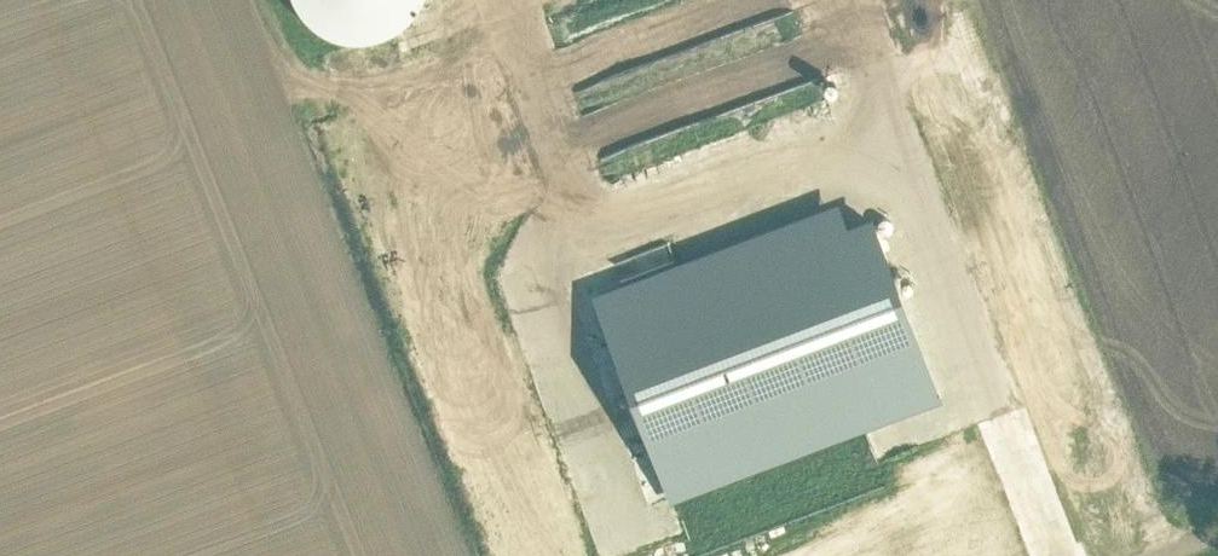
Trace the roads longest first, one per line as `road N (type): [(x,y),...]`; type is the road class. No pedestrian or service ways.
road 1 (track): [(1161,553),(958,0)]

